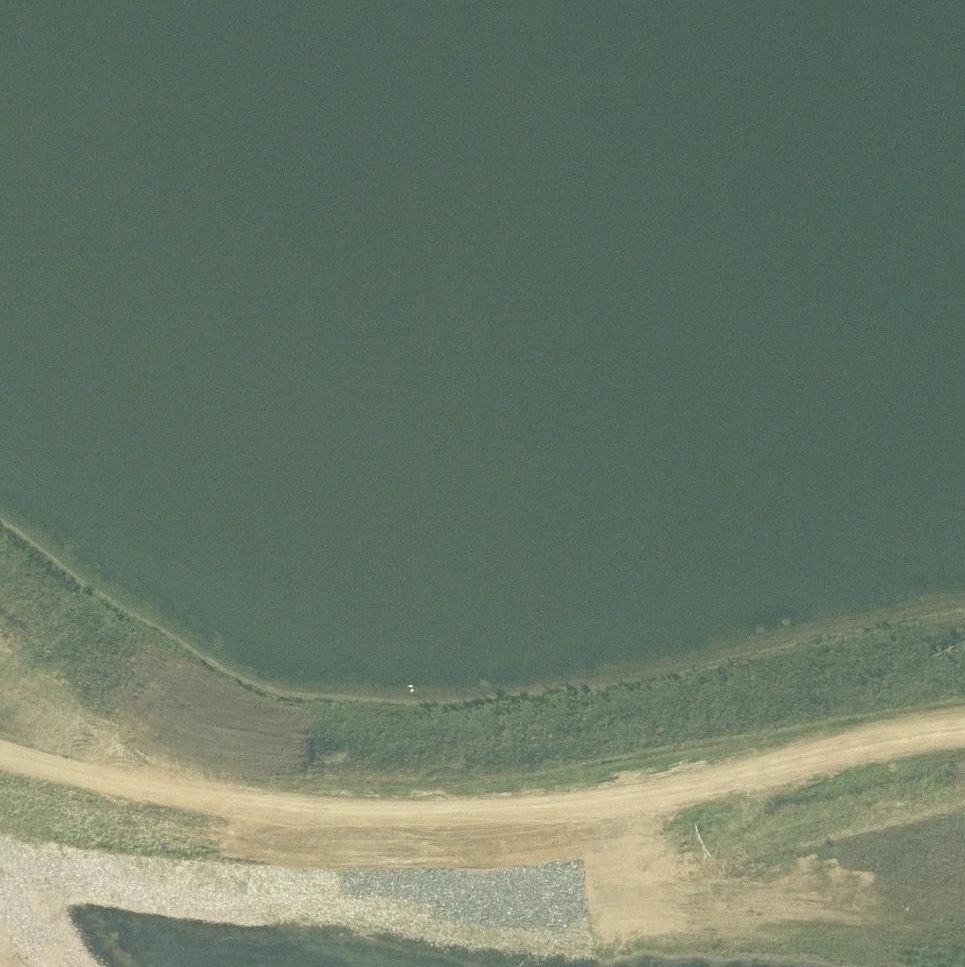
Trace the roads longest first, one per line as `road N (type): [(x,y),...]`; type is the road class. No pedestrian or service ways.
road 1 (track): [(0,751),(291,817),(628,806),(964,725)]

